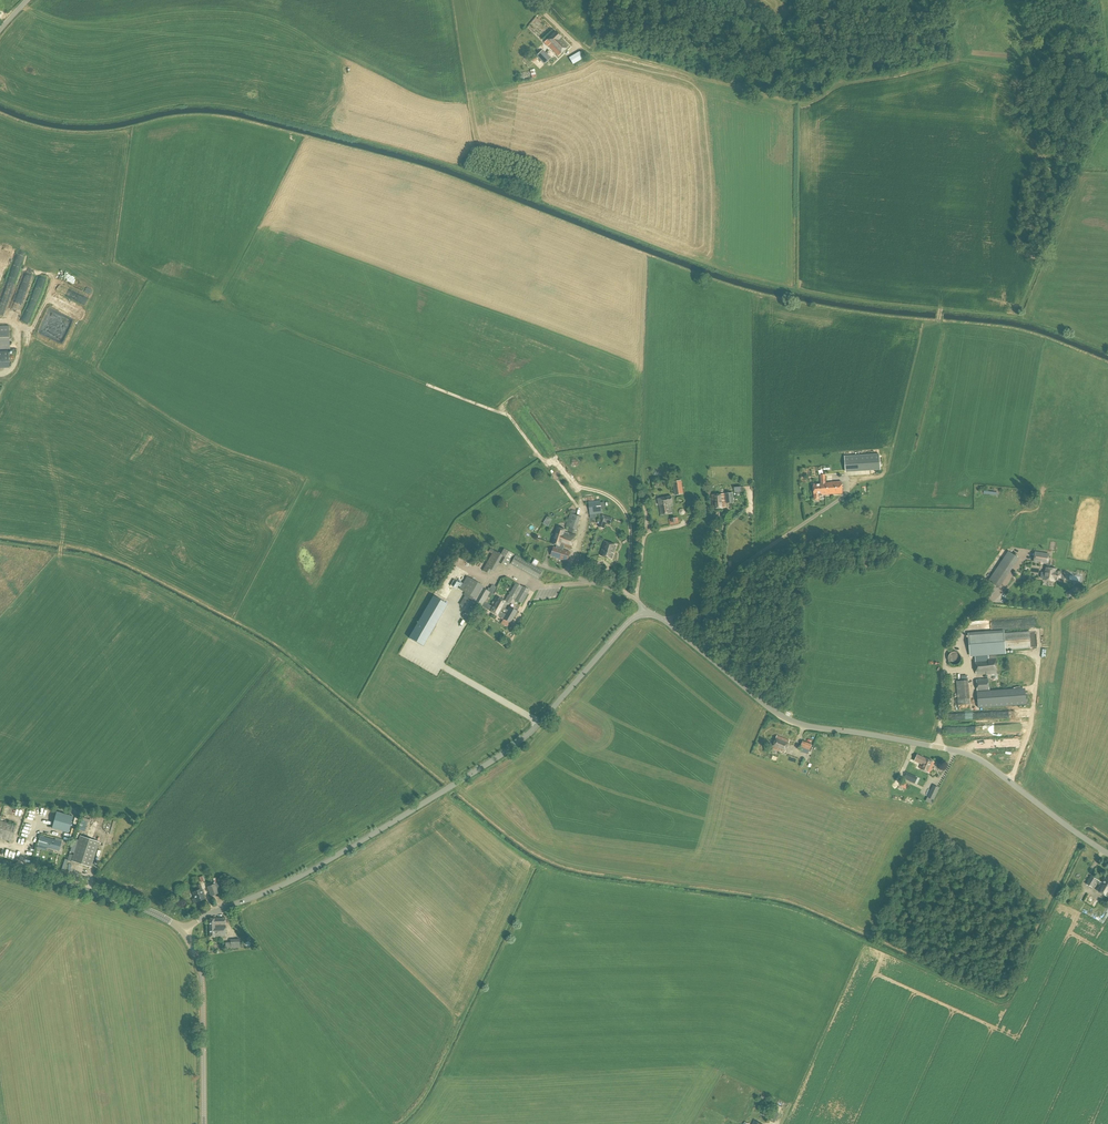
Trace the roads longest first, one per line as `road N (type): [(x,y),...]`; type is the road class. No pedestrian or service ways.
road 1 (tertiary): [(1107,853),(976,757),(781,718),(660,617),(644,613),(512,748),(314,869),(183,931)]
road 2 (tertiary): [(183,931),(143,909),(0,863)]
road 3 (tertiary): [(204,1123),(202,994),(183,931)]

